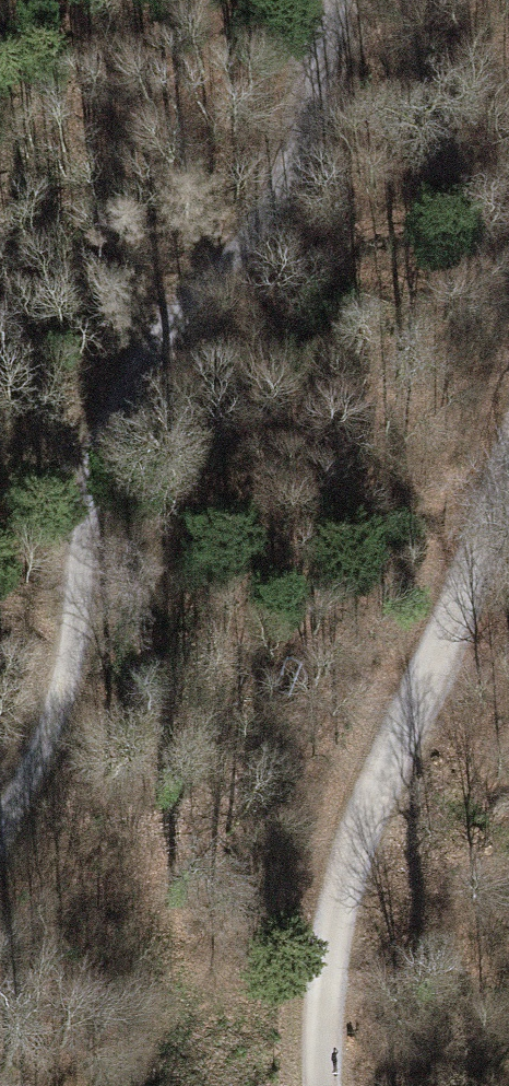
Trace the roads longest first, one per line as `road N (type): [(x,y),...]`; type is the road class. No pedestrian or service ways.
road 1 (track): [(0,824),(63,701),(98,455),(121,401),(181,315),(268,223),(321,90),(343,0)]
road 2 (track): [(508,478),(346,878),(330,950),(323,1085)]

